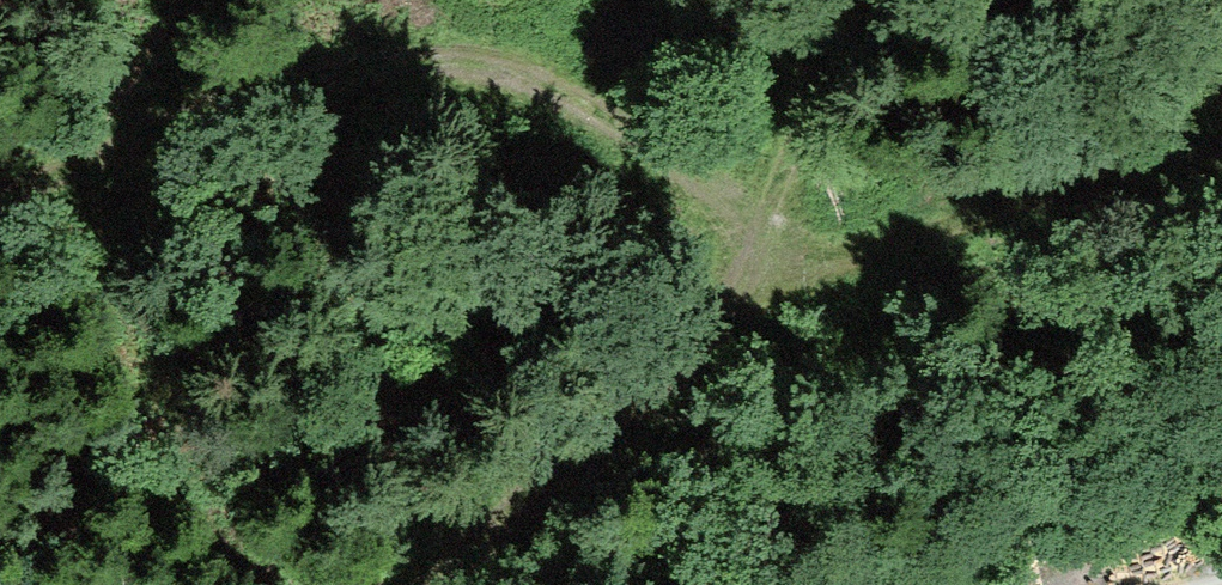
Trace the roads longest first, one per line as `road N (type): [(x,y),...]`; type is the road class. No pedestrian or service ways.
road 1 (track): [(0,194),(305,72),(622,134),(726,243),(675,360),(438,584)]
road 2 (track): [(878,0),(726,243)]

